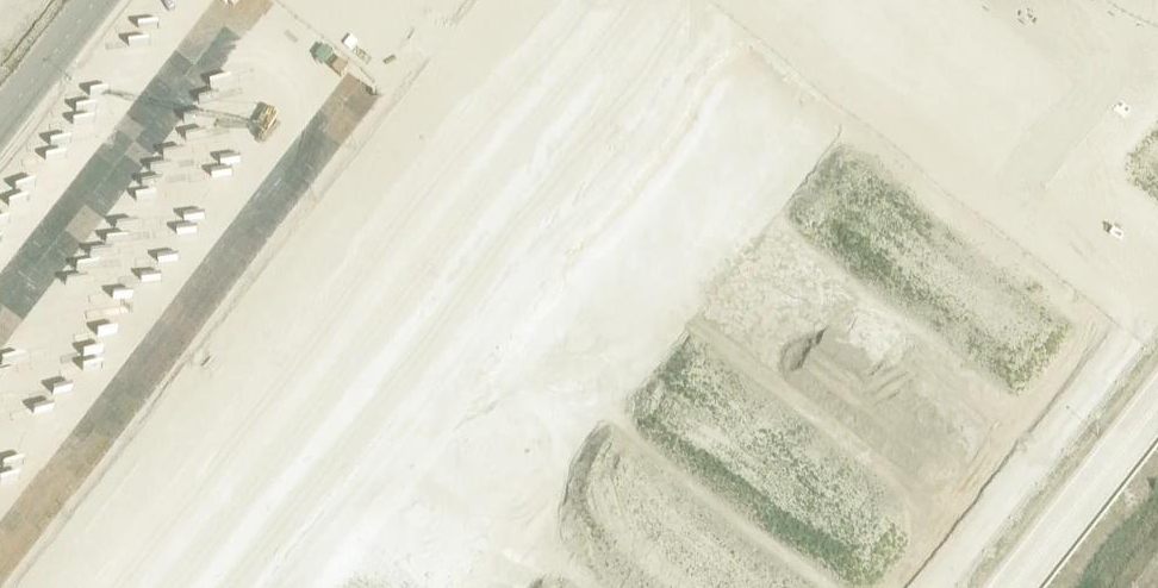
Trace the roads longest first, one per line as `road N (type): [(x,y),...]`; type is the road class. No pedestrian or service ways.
road 1 (unclassified): [(0,125),(99,0)]

